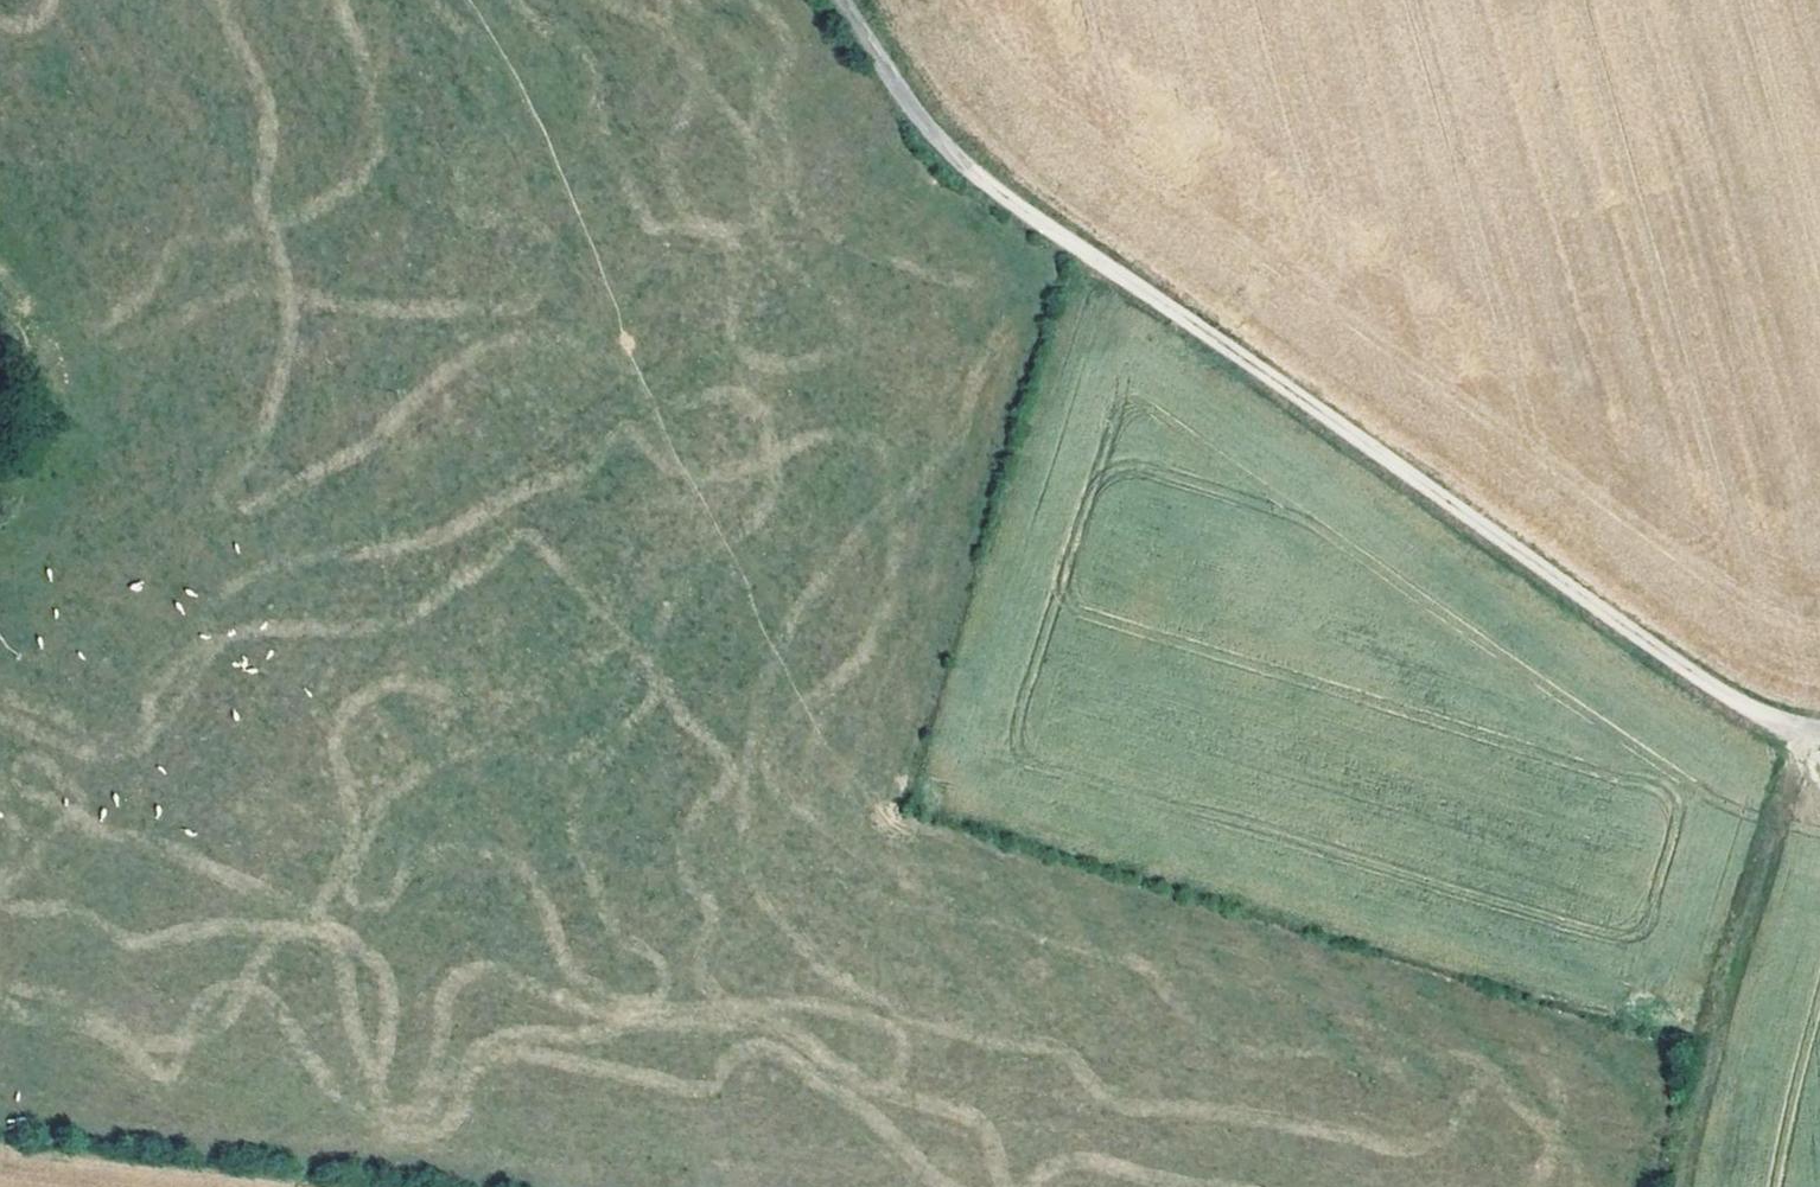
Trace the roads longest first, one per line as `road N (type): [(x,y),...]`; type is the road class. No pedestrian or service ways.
road 1 (track): [(860,0),(957,153),(1776,733),(1819,734)]

